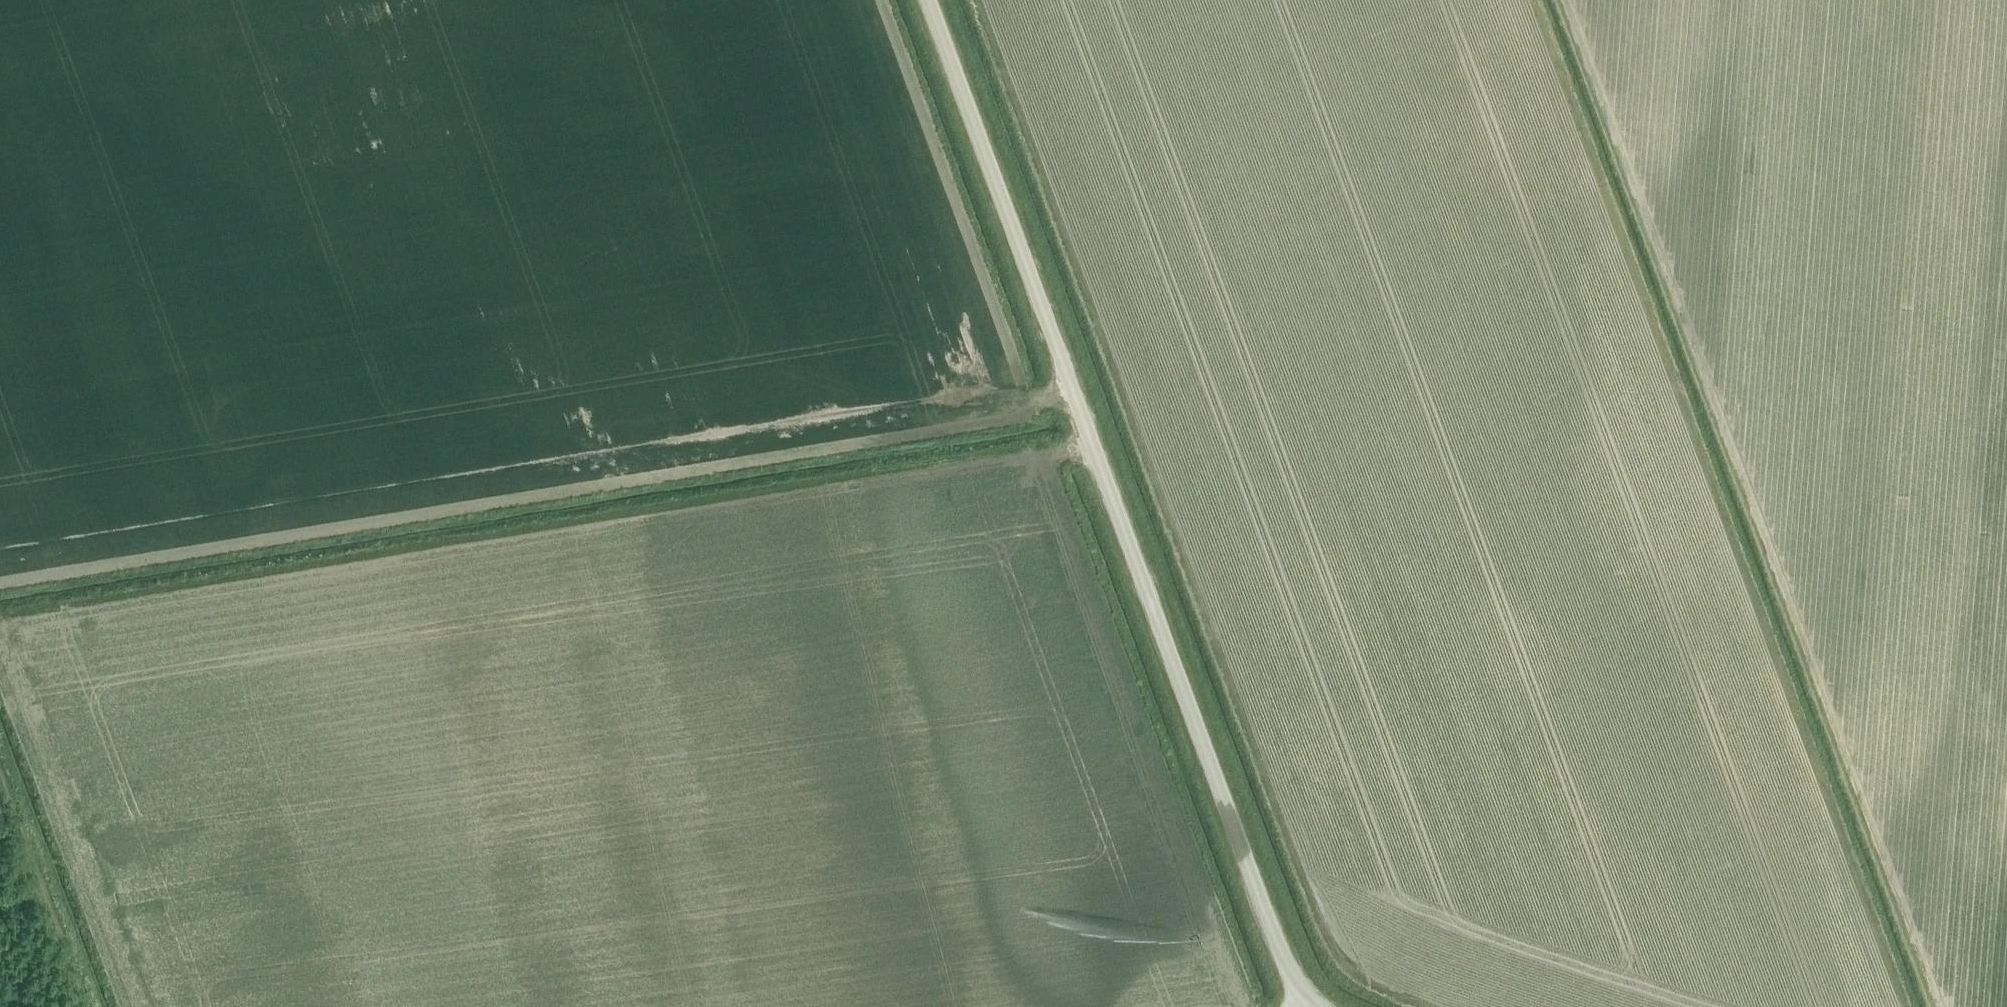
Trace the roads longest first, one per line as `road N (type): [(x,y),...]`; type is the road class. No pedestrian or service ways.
road 1 (unclassified): [(1317,1006),(1286,962),(1231,821),(929,0)]
road 2 (track): [(1938,1006),(1566,0)]

